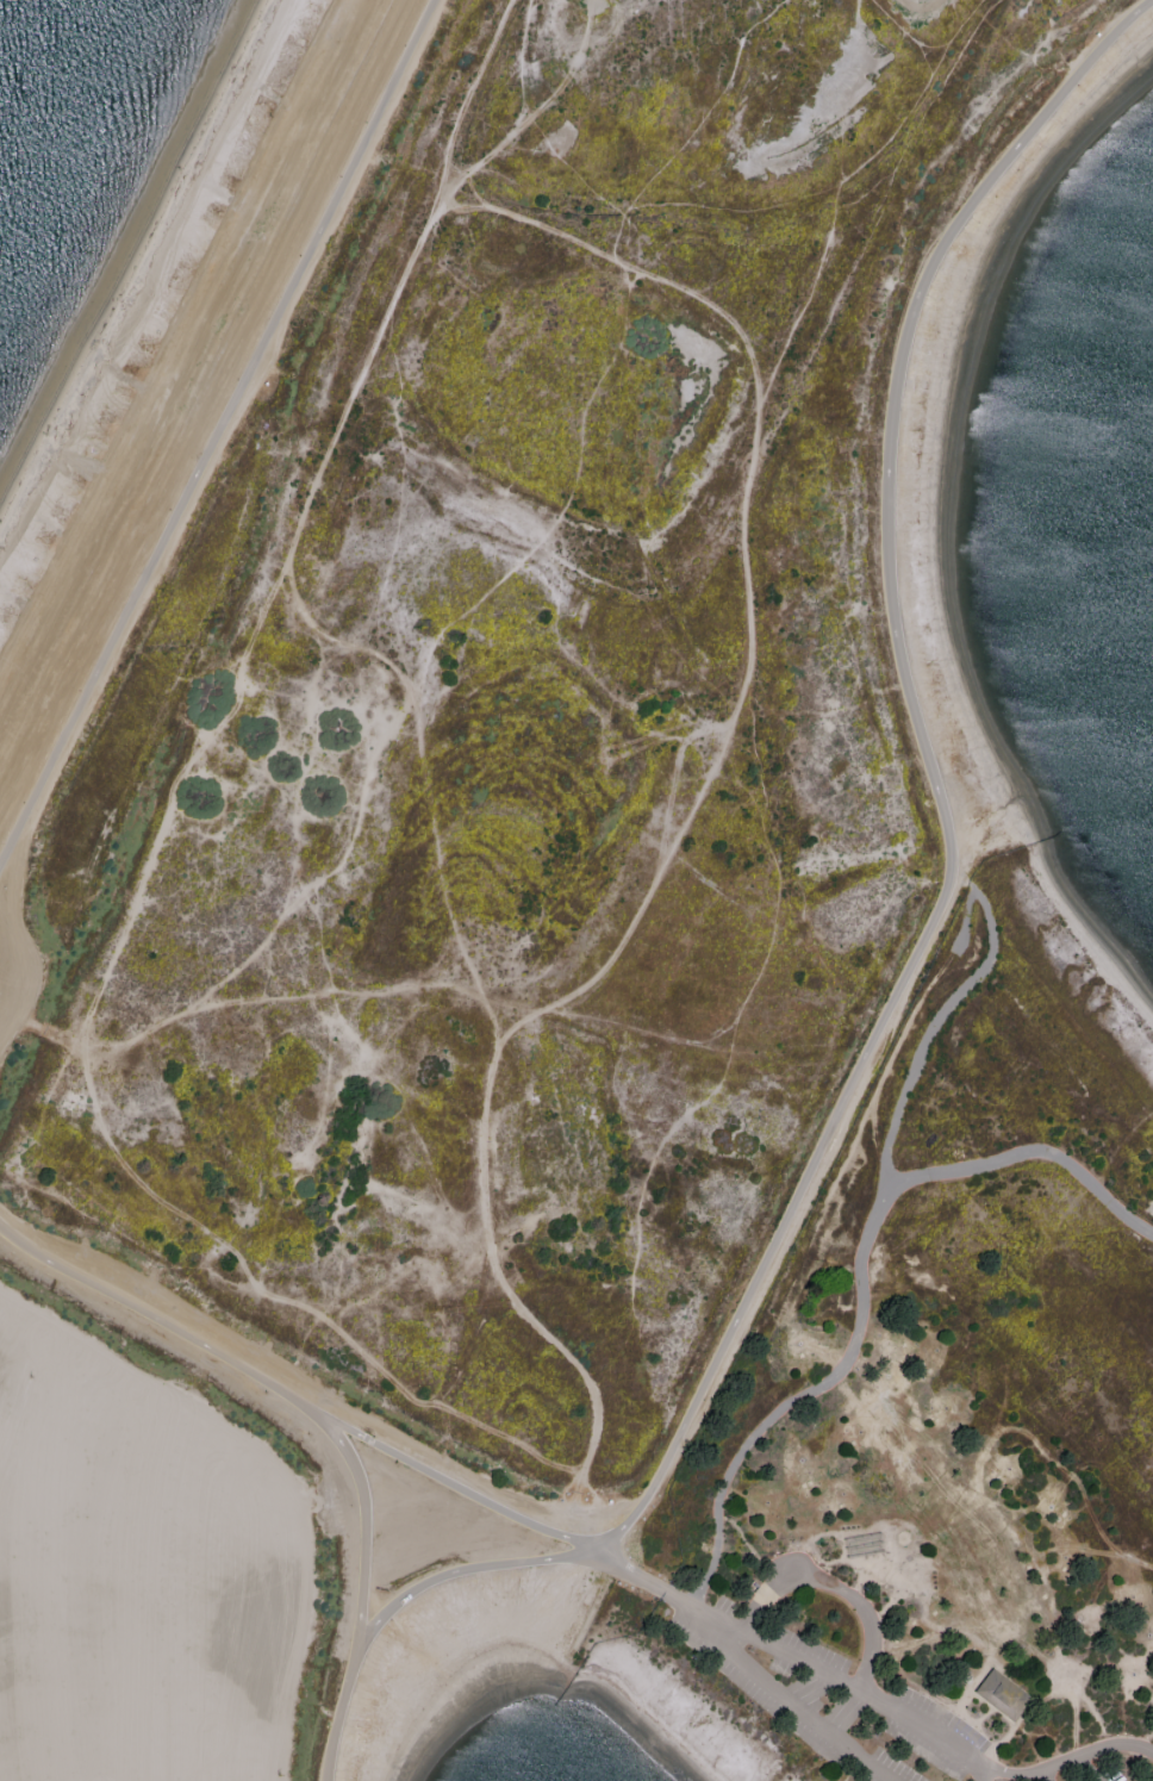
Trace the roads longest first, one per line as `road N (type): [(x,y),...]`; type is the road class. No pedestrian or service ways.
road 1 (residential): [(598,1548),(637,1515),(685,1436),(952,879),(945,812),(908,695),(890,586),(891,417),(911,318),(951,231),(1090,58),(1150,0)]
road 2 (residential): [(432,0),(0,865)]
road 3 (residential): [(326,1780),(361,1615),(366,1517),(357,1470),(316,1412)]
road 4 (residential): [(316,1412),(0,1224)]
road 5 (residential): [(598,1548),(531,1524),(316,1412)]
road 6 (residential): [(349,1673),(384,1615),(434,1578),(598,1548)]

